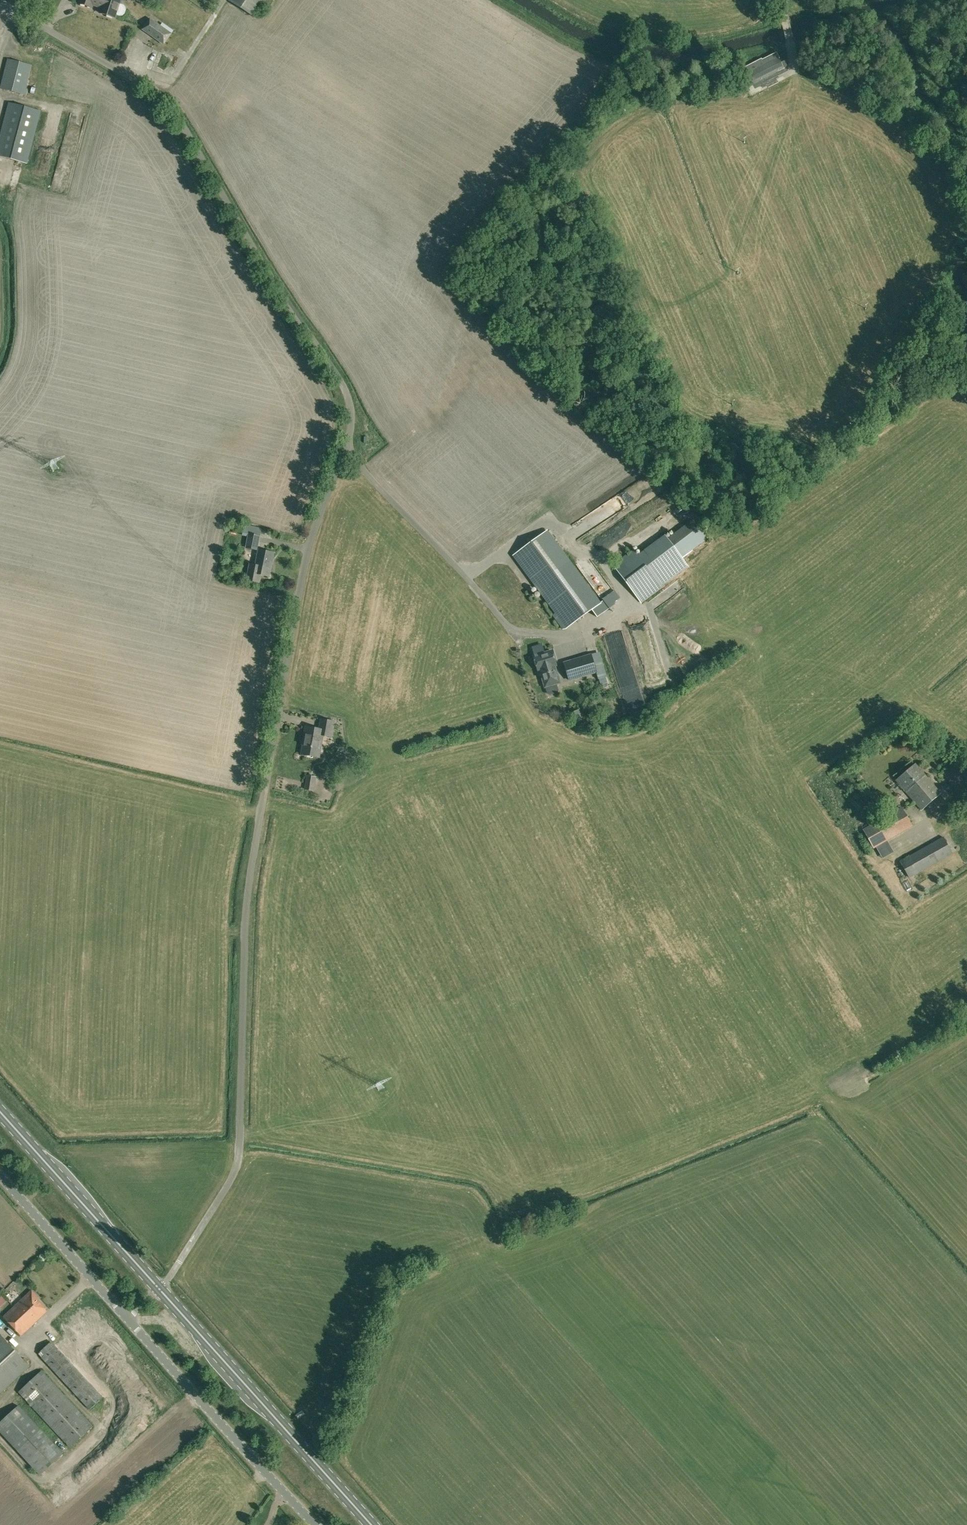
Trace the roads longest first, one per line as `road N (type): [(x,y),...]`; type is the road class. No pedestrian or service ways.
road 1 (unclassified): [(160,1289),(230,1183),(239,1155),(249,878),(299,591),(351,409),(166,102),(0,3)]
road 2 (primary): [(372,1524),(160,1289)]
road 3 (unclassified): [(315,1524),(128,1319)]
road 4 (primary): [(160,1289),(0,1111)]
road 5 (unclassified): [(128,1319),(0,1176)]

